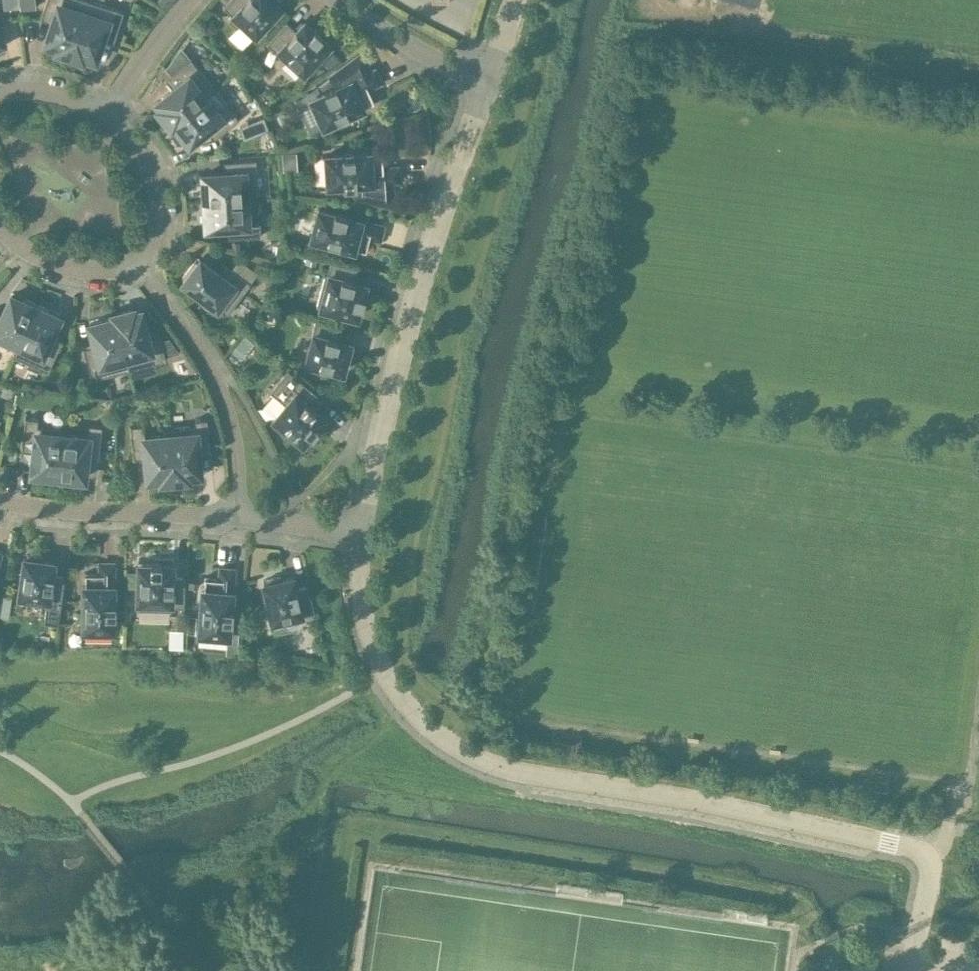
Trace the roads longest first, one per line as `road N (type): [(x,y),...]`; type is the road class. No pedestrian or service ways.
road 1 (residential): [(362,535),(366,628),(401,697),(432,729),(467,753),(525,772),(915,848),(930,869),(916,937)]
road 2 (residential): [(488,84),(405,332),(362,535)]
road 3 (residential): [(130,260),(221,393),(235,454),(235,518)]
road 4 (residential): [(0,500),(235,518)]
road 5 (residential): [(130,260),(157,226),(156,192),(144,161),(102,116)]
road 6 (residential): [(488,84),(338,0)]
road 7 (residential): [(102,116),(188,0)]
road 8 (residential): [(0,226),(55,262),(98,268),(130,260)]
road 9 (residential): [(235,518),(362,535)]

